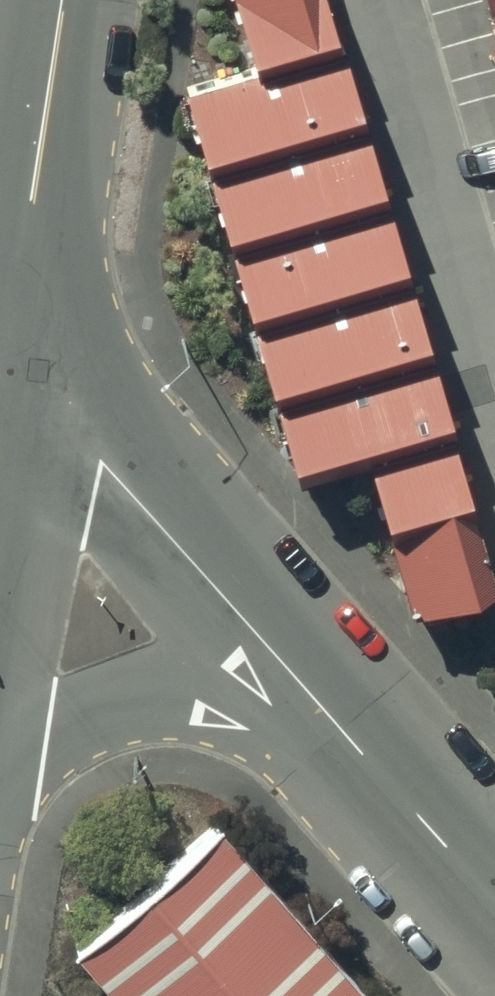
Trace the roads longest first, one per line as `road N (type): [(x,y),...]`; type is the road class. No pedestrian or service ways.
road 1 (tertiary): [(337,715),(2,340)]
road 2 (tertiary): [(337,715),(187,686),(136,692),(53,735),(0,780)]
road 3 (tertiary): [(2,340),(60,0)]
road 4 (tertiary): [(494,891),(337,715)]

